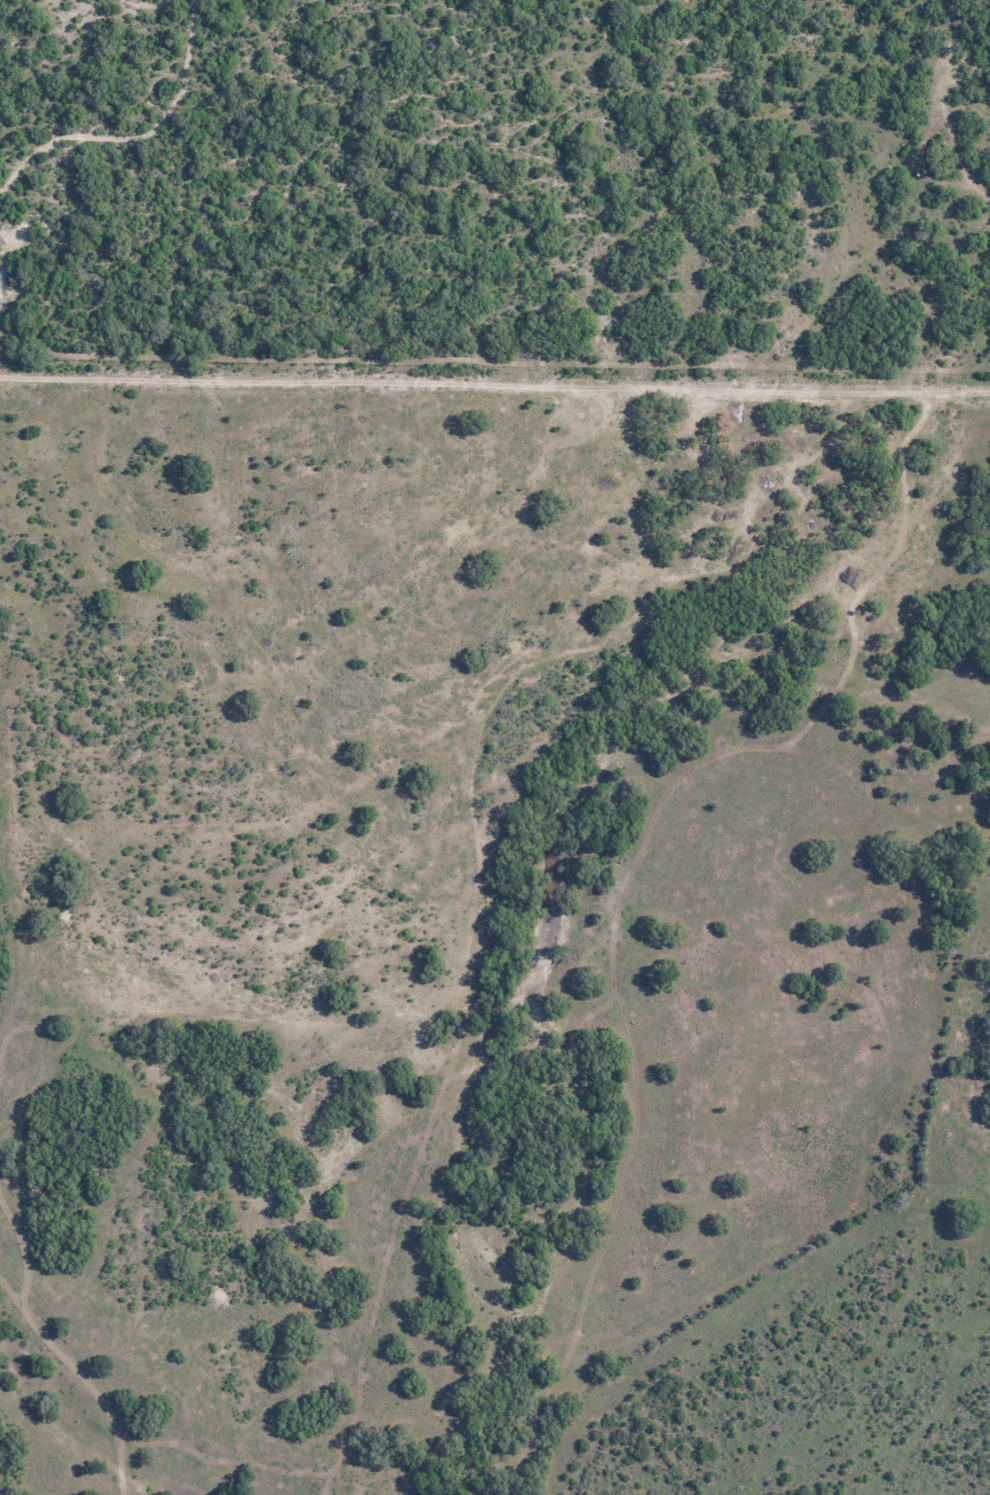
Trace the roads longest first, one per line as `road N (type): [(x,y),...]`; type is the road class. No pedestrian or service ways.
road 1 (residential): [(989,415),(0,391)]

